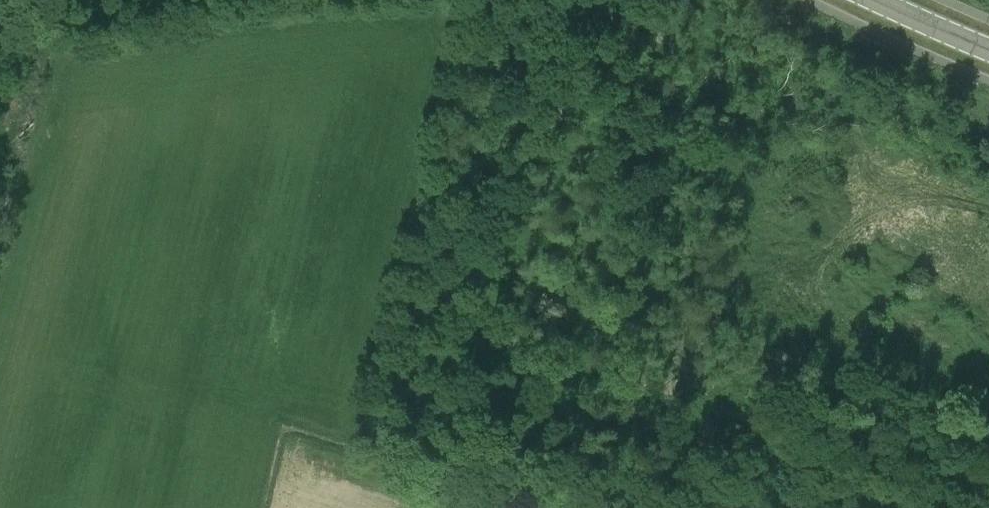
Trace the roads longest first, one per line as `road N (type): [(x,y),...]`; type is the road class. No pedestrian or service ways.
road 1 (tertiary): [(988,50),(874,0)]

